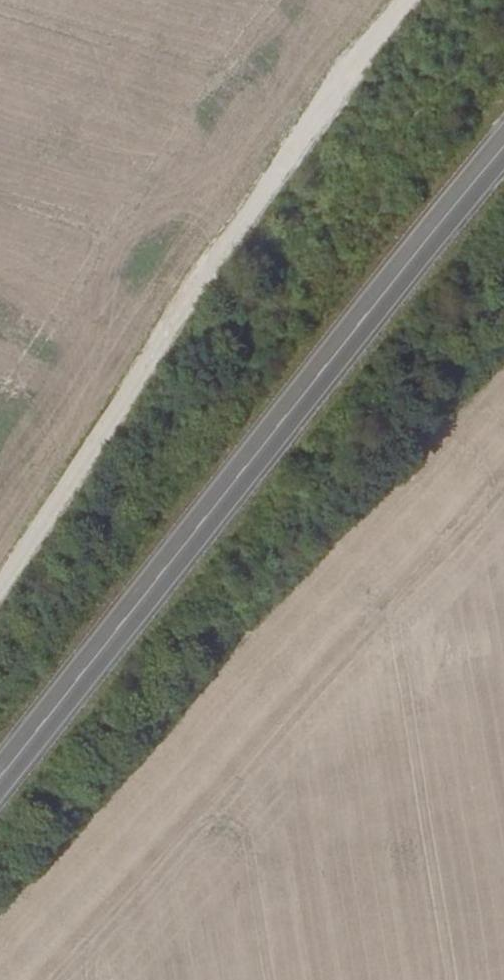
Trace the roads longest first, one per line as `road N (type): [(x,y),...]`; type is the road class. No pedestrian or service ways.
road 1 (tertiary): [(0,774),(503,149)]
road 2 (track): [(0,612),(224,277),(442,0)]

